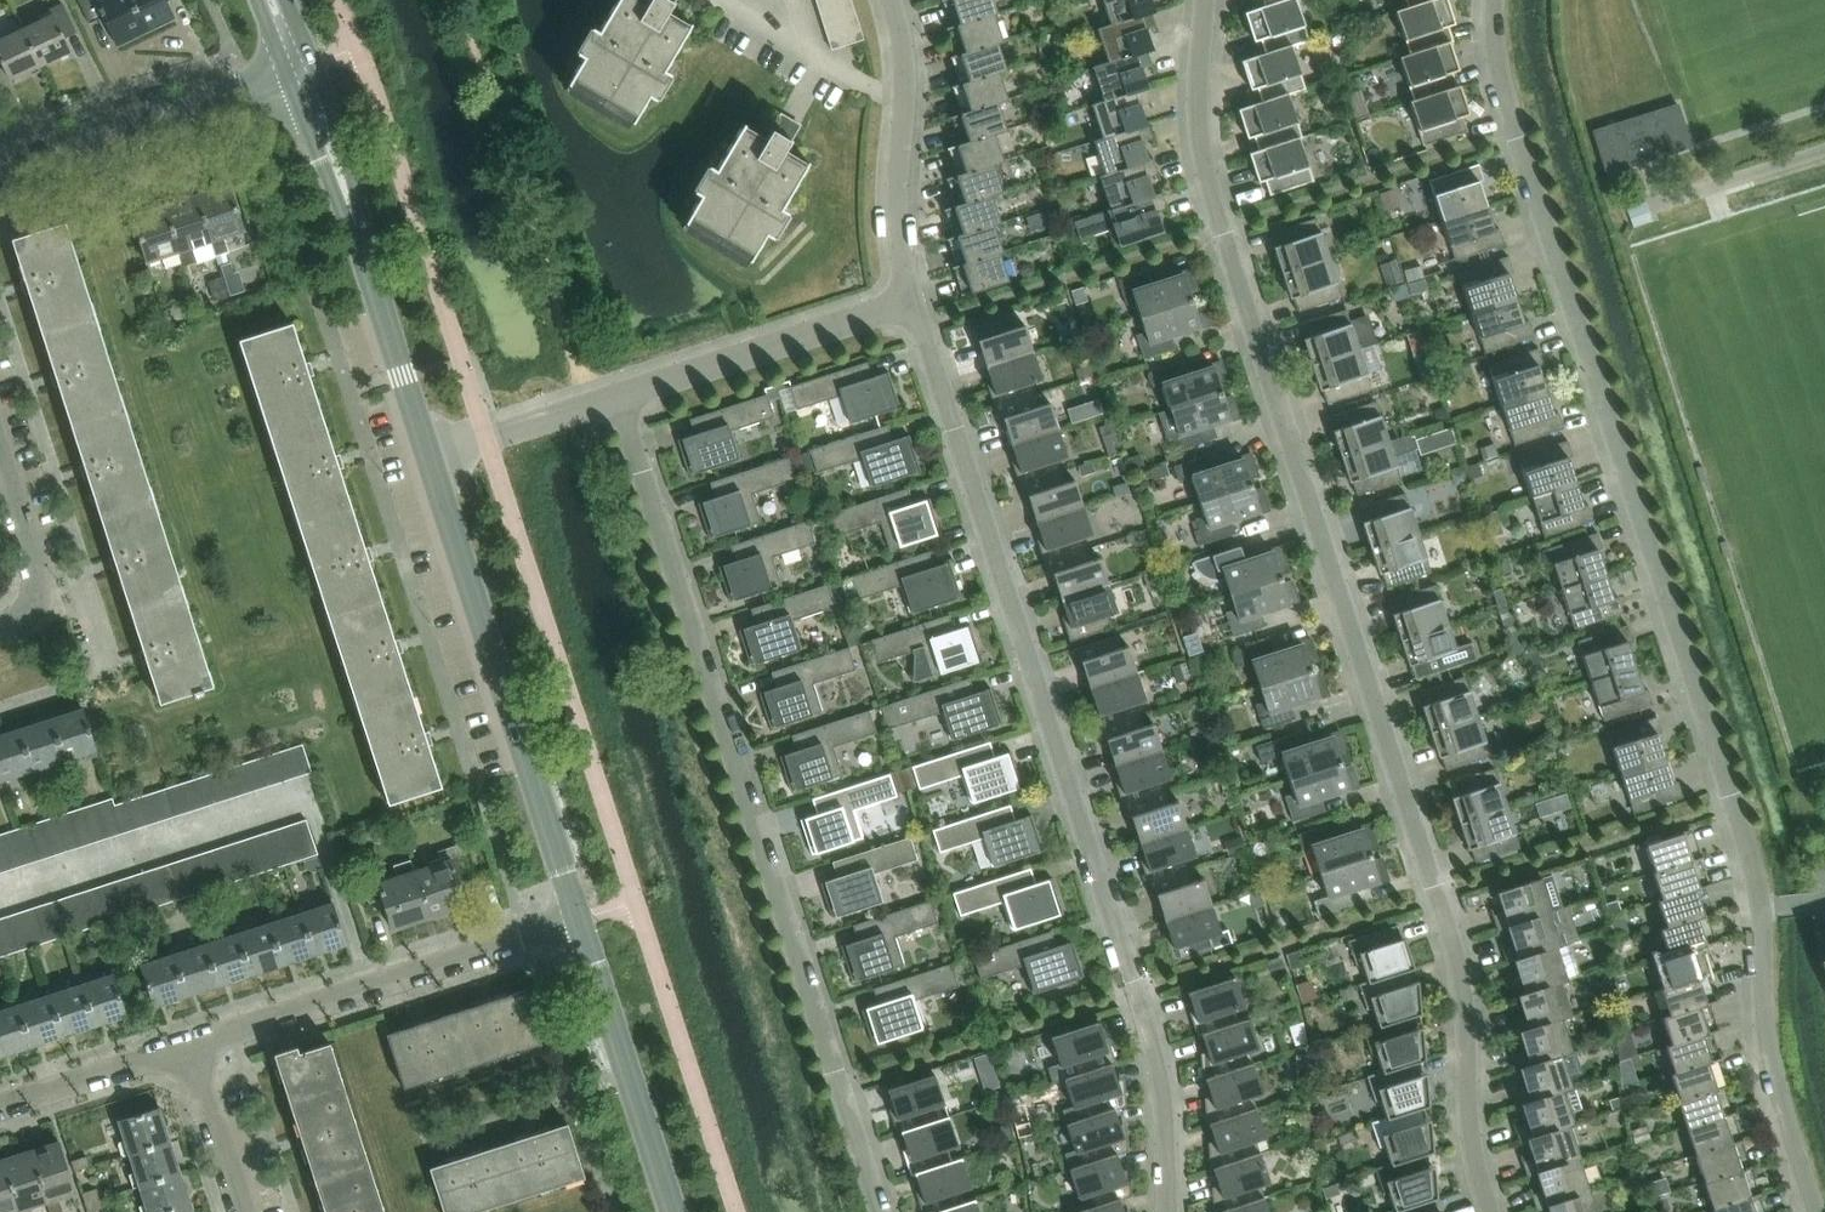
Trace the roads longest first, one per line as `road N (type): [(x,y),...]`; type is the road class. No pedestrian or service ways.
road 1 (residential): [(1817,1211),(1768,1048),(1762,907),(1752,864),(1515,131),(1492,47),(1493,0)]
road 2 (residential): [(1489,1211),(1472,1156),(1465,1006),(1452,942),(1208,180),(1200,124),(1205,0)]
road 3 (residential): [(1170,1211),(1161,1074),(912,305)]
road 4 (residential): [(880,1211),(619,399)]
road 5 (tertiary): [(578,922),(432,461)]
road 6 (residential): [(190,1052),(578,922)]
road 7 (residential): [(619,399),(912,305)]
road 8 (residential): [(912,305),(897,218),(903,72),(890,0)]
road 9 (unclassified): [(0,175),(287,75)]
road 10 (tertiary): [(672,1211),(578,922)]
road 11 (tertiary): [(432,461),(353,216)]
road 12 (residential): [(0,638),(29,620),(40,600),(39,572),(0,453)]
road 13 (residential): [(0,1112),(190,1052)]
road 14 (residential): [(432,461),(619,399)]
road 15 (residential): [(245,1211),(190,1052)]
road 16 (tertiary): [(353,216),(349,162),(314,65)]
road 17 (tertiary): [(287,75),(323,170),(353,216)]

